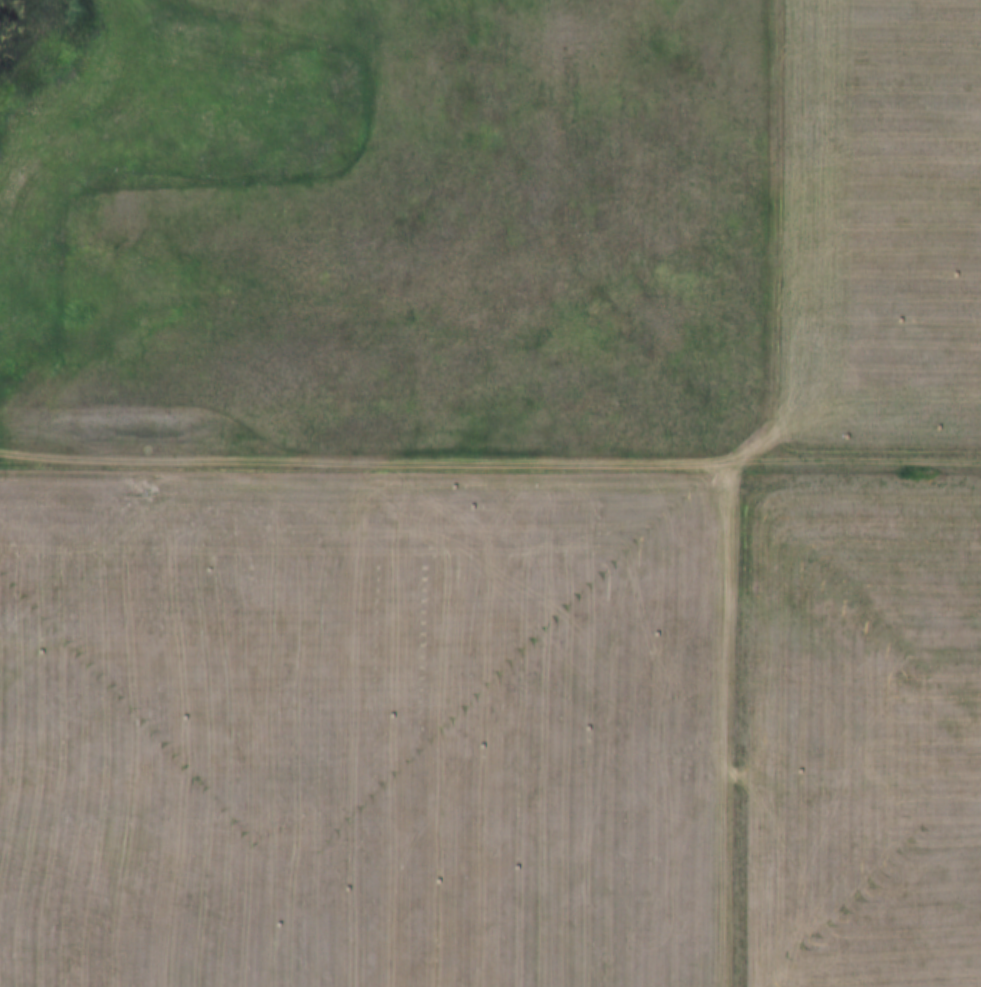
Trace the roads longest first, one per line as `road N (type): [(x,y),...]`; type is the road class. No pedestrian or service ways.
road 1 (track): [(980,466),(0,447)]
road 2 (track): [(730,986),(743,466)]

